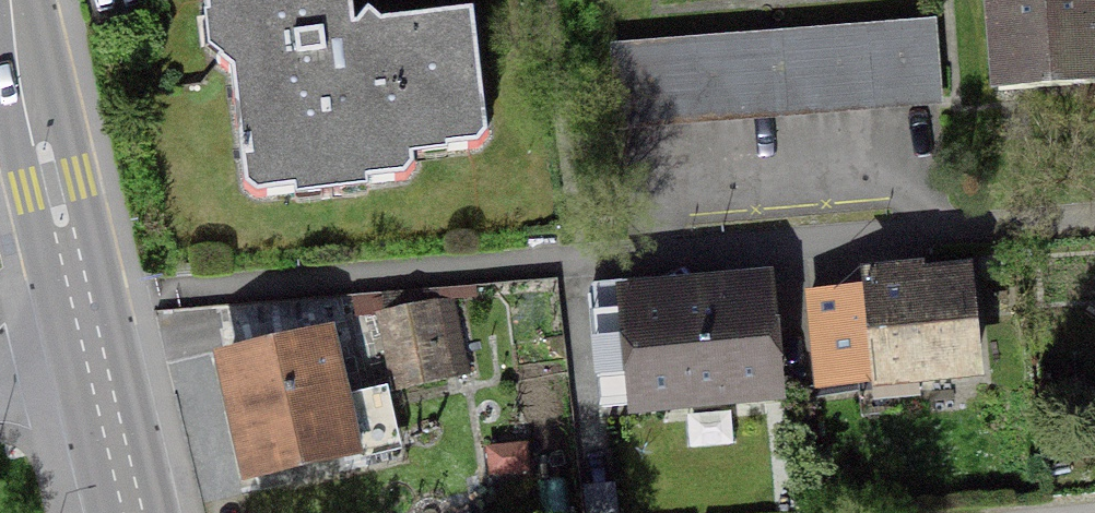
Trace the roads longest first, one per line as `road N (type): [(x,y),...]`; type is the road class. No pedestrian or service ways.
road 1 (secondary): [(14,0),(105,386)]
road 2 (secondary): [(105,386),(137,512)]

